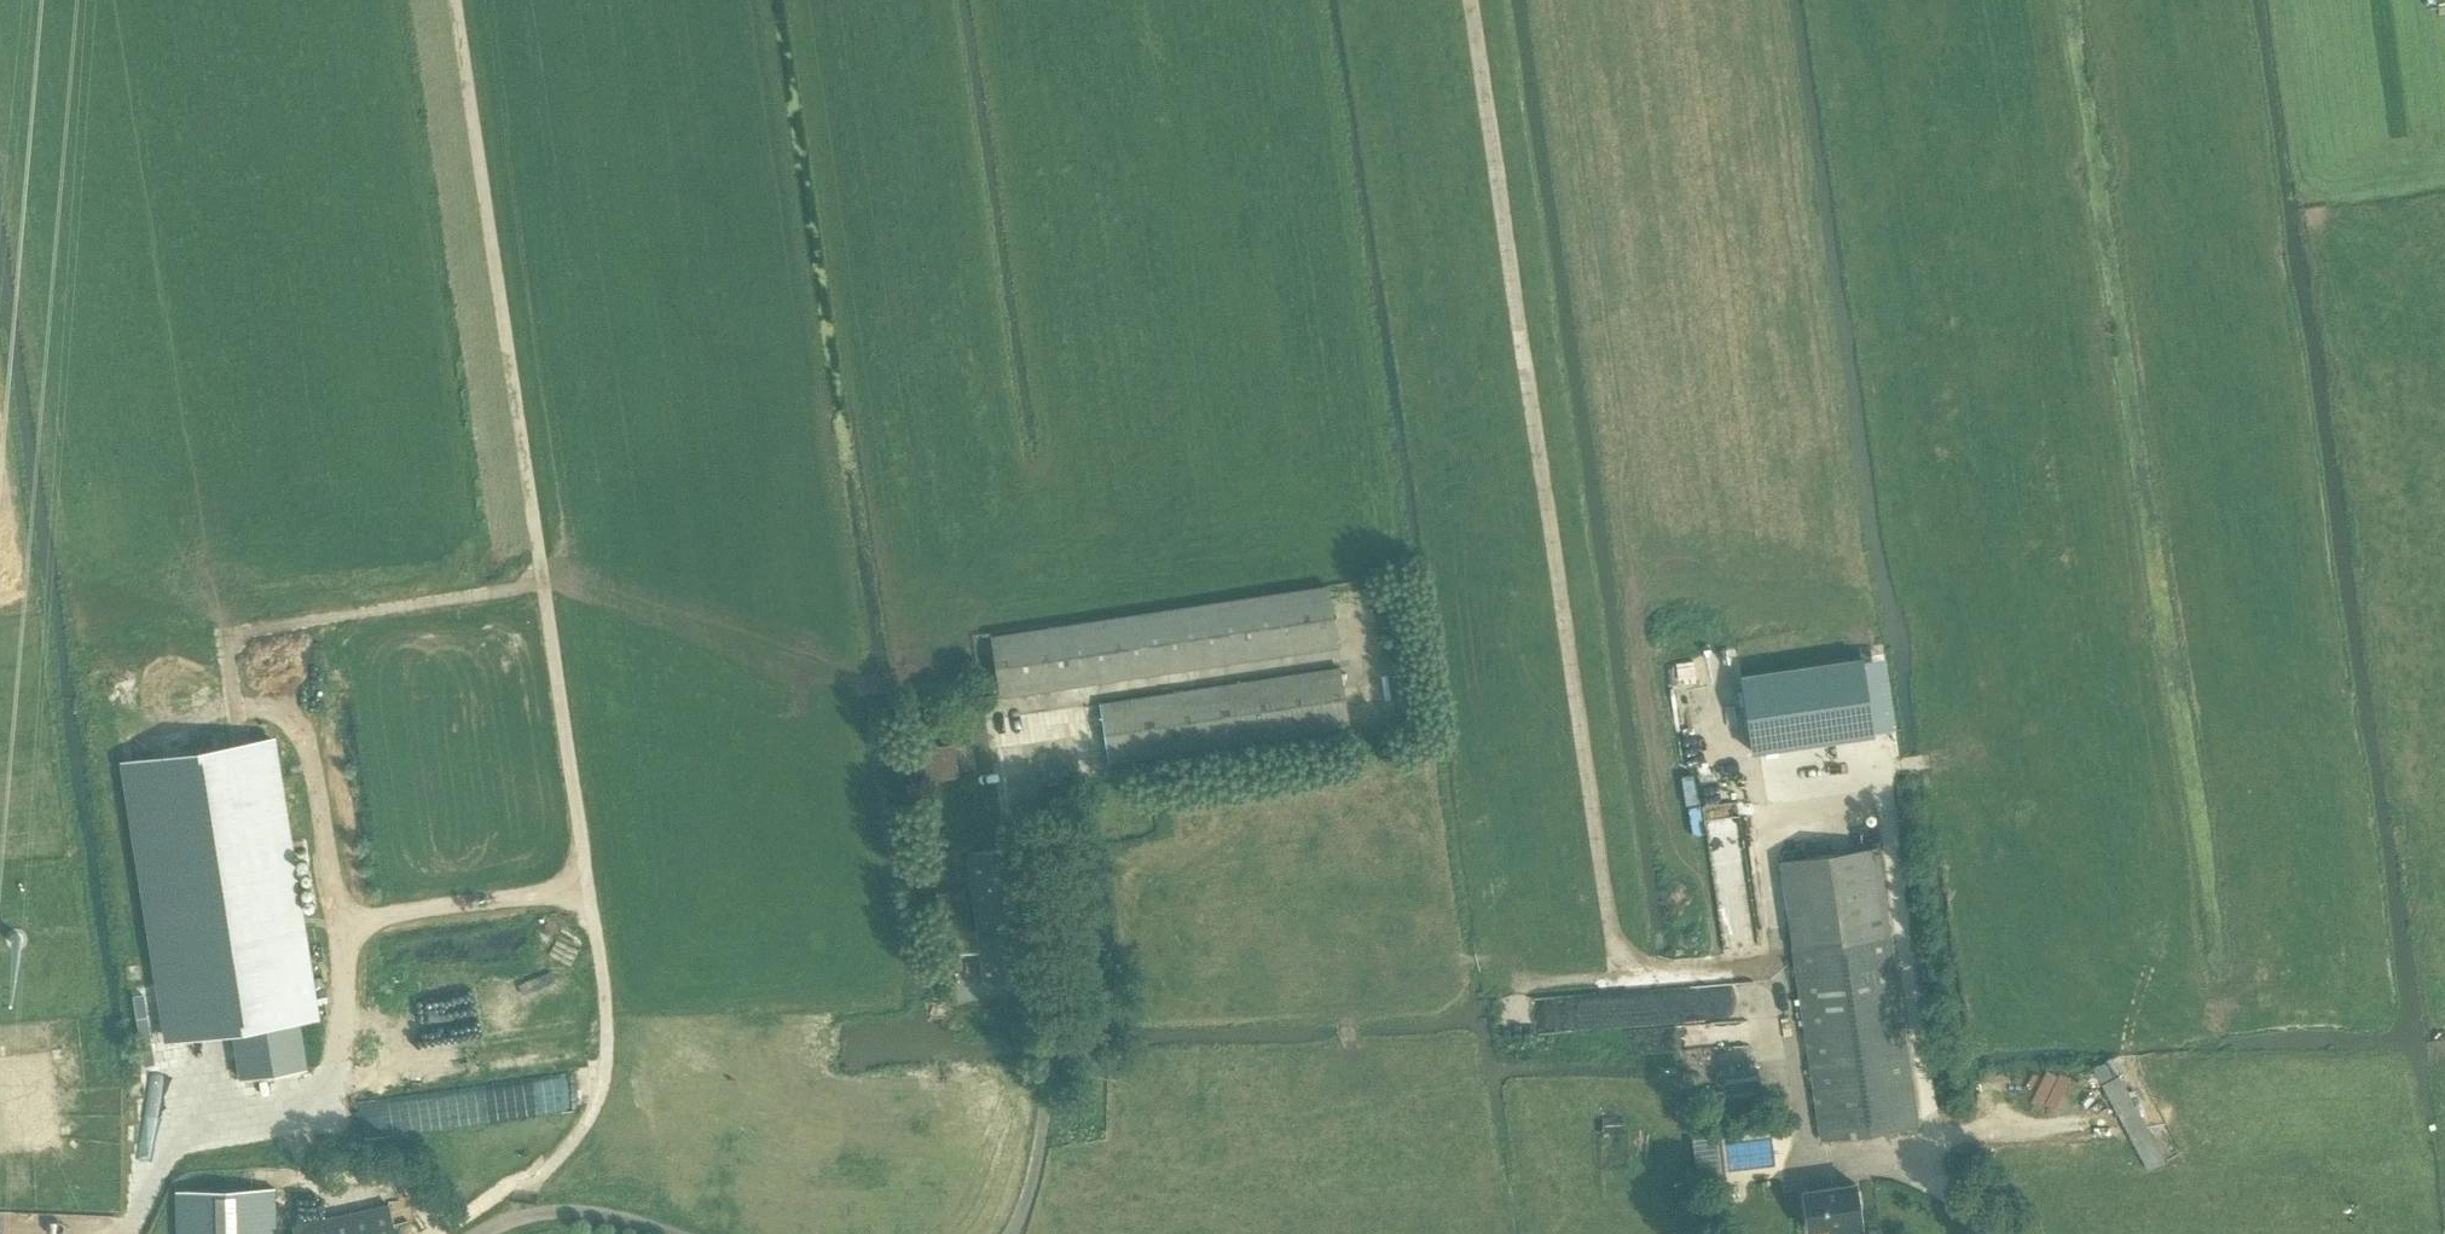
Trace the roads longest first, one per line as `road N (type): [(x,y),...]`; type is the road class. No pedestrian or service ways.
road 1 (track): [(514,1216),(605,1086),(578,816),(457,0)]
road 2 (track): [(1778,970),(1612,983),(1470,0)]
road 3 (unclassified): [(490,1233),(514,1216),(600,1215),(663,1233)]

